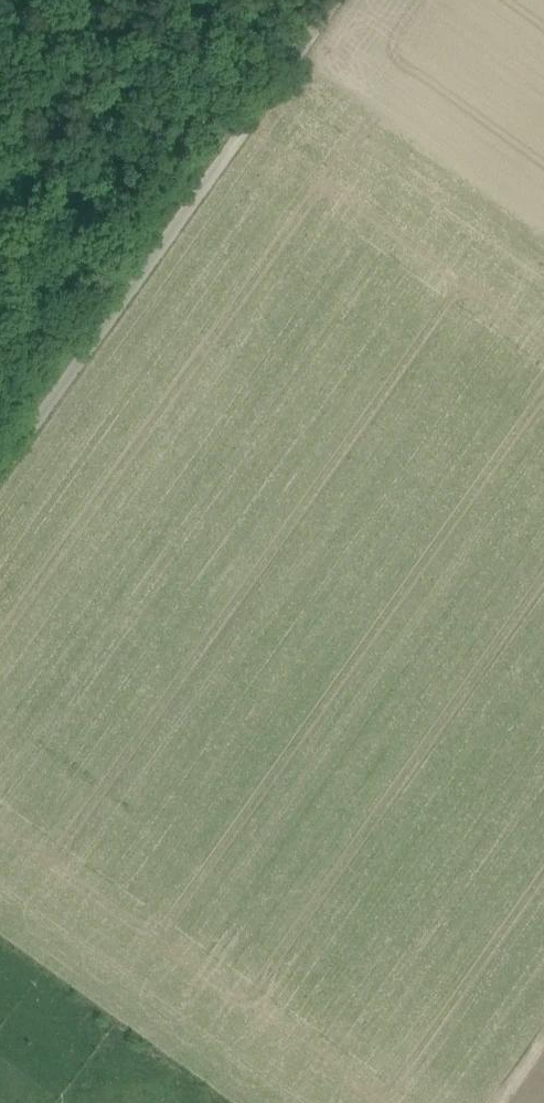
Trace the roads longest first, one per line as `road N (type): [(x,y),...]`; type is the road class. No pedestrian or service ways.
road 1 (unclassified): [(0,446),(375,0)]

